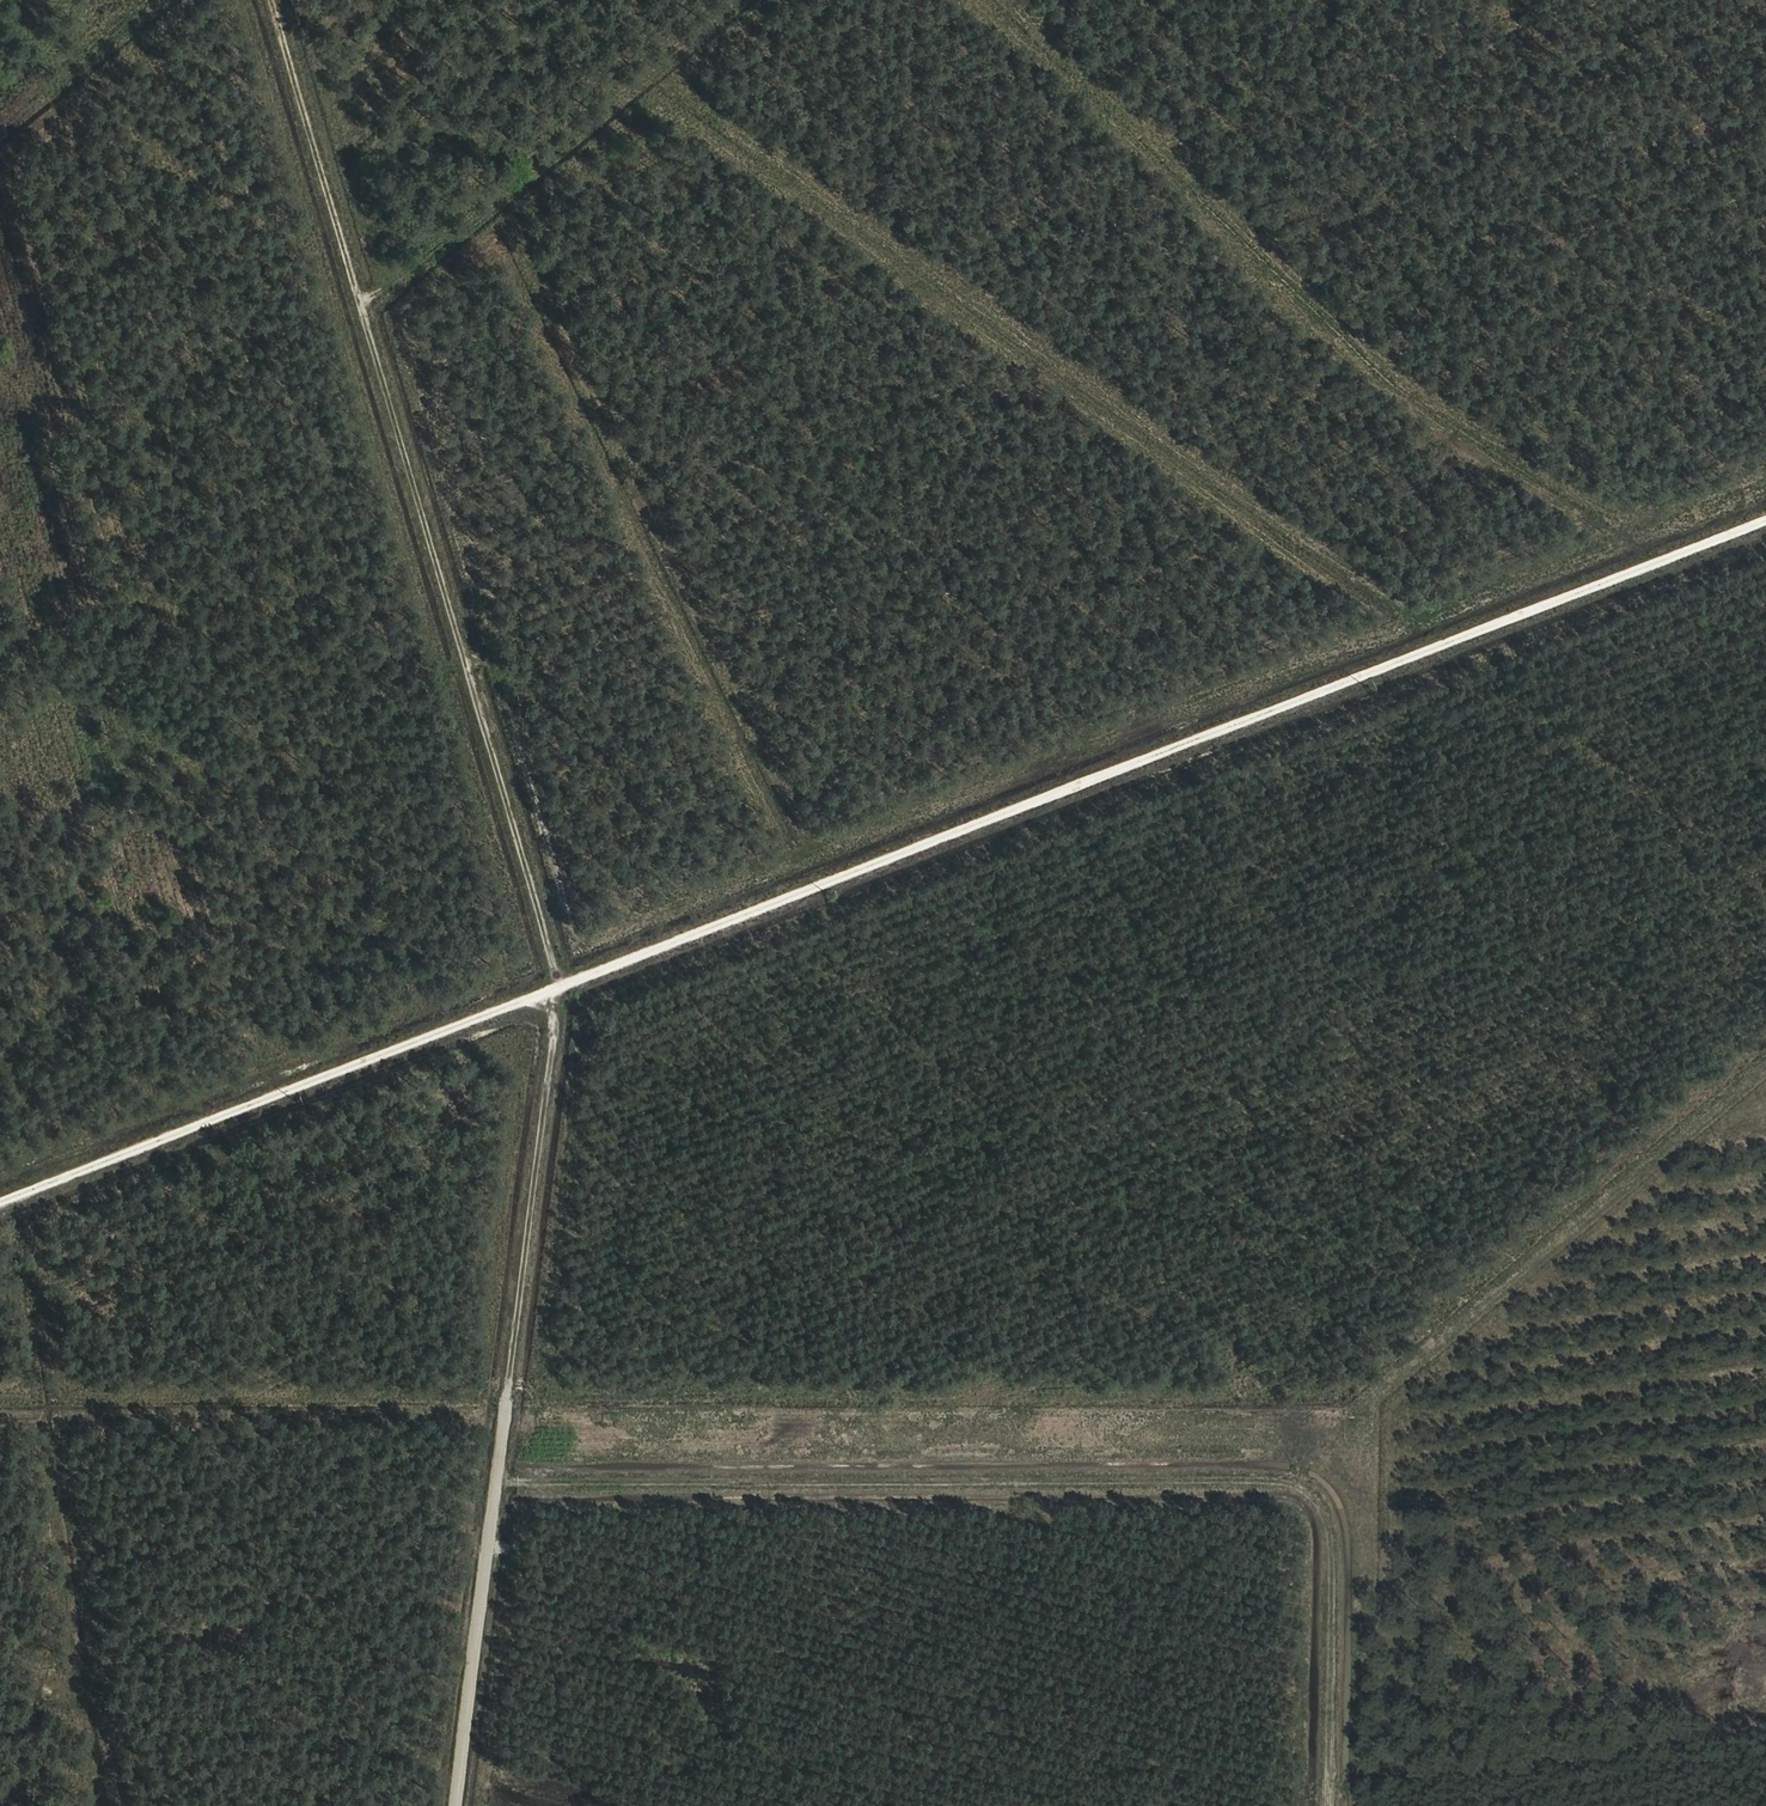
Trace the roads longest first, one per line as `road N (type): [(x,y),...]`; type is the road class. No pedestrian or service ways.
road 1 (track): [(0,1213),(1765,522)]
road 2 (track): [(461,1805),(571,992),(281,0)]
road 3 (track): [(1345,1805),(1357,1472),(506,1467)]

